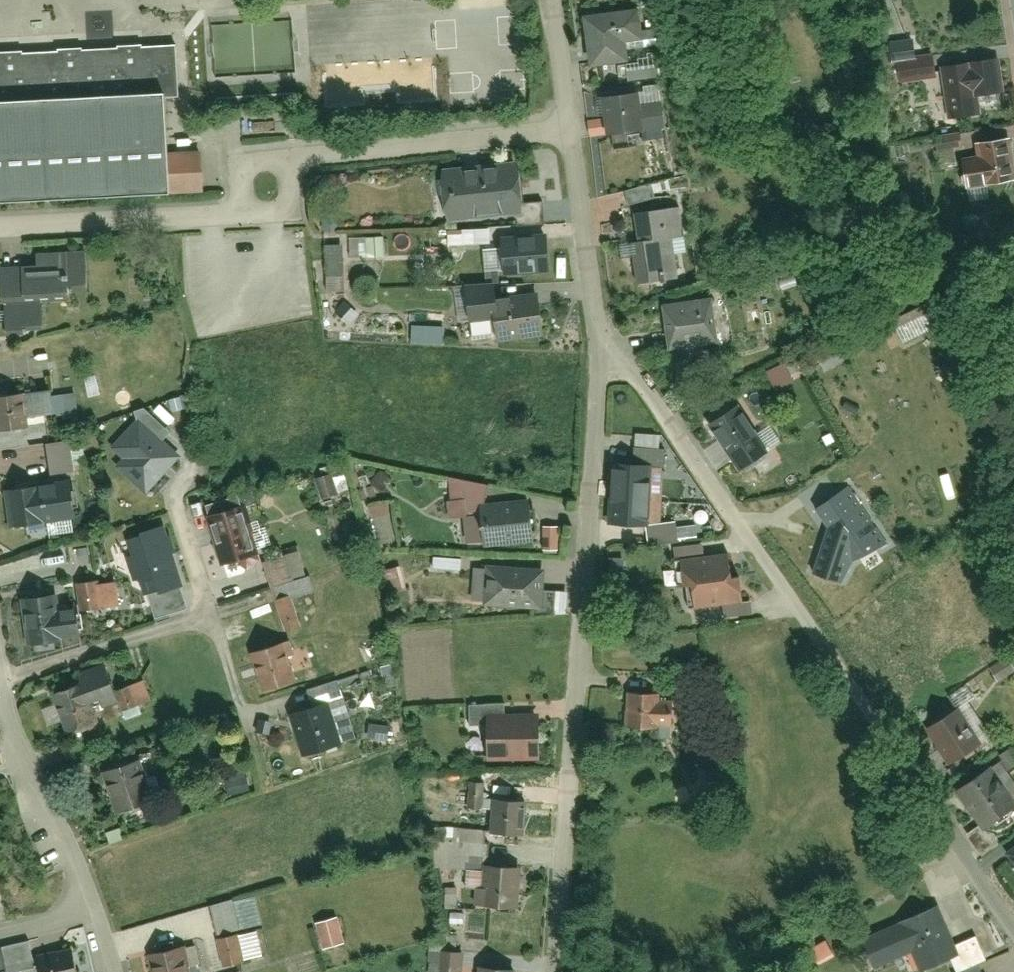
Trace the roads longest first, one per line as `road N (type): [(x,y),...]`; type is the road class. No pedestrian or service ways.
road 1 (residential): [(603,365),(641,382),(677,428),(1013,923)]
road 2 (residential): [(558,971),(603,365)]
road 3 (residential): [(0,225),(253,207),(277,164),(572,133)]
road 4 (residential): [(89,909),(0,692)]
road 5 (residential): [(572,133),(603,365)]
road 6 (residential): [(555,0),(572,133)]

